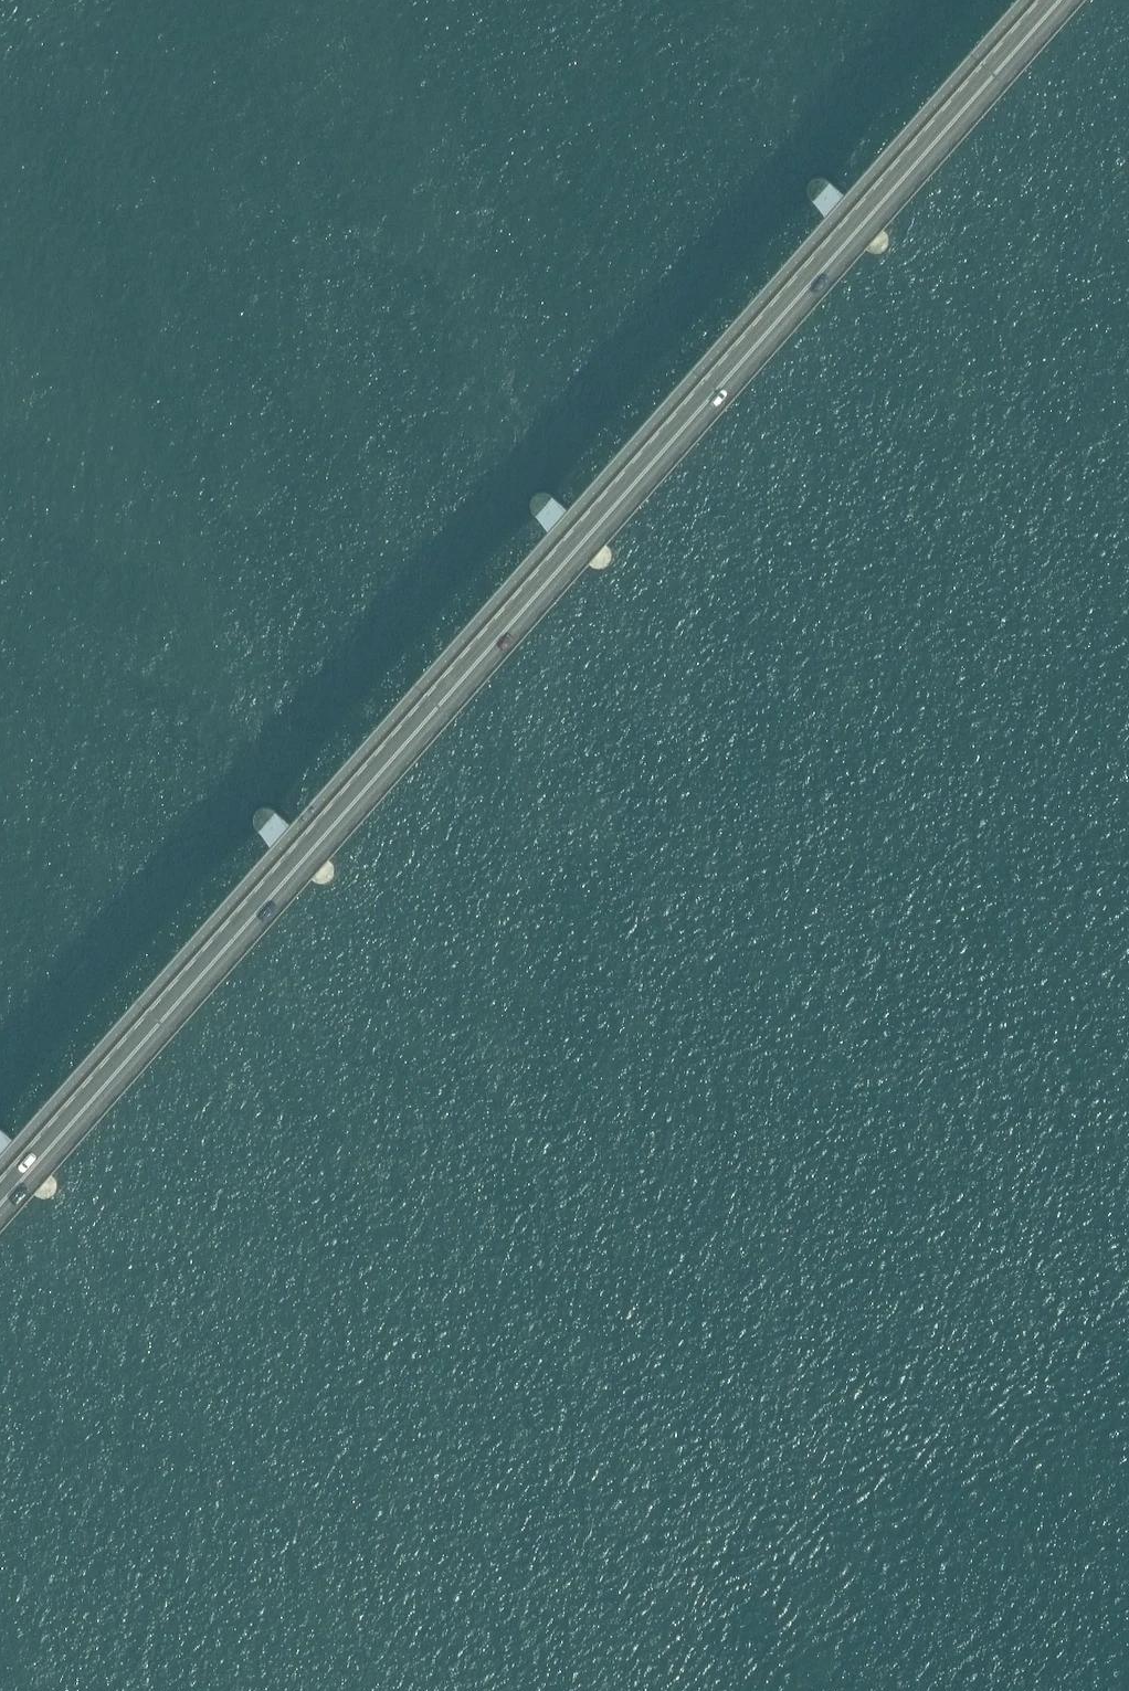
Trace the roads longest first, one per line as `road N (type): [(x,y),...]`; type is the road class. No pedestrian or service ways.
road 1 (primary): [(0,1188),(1046,0)]

